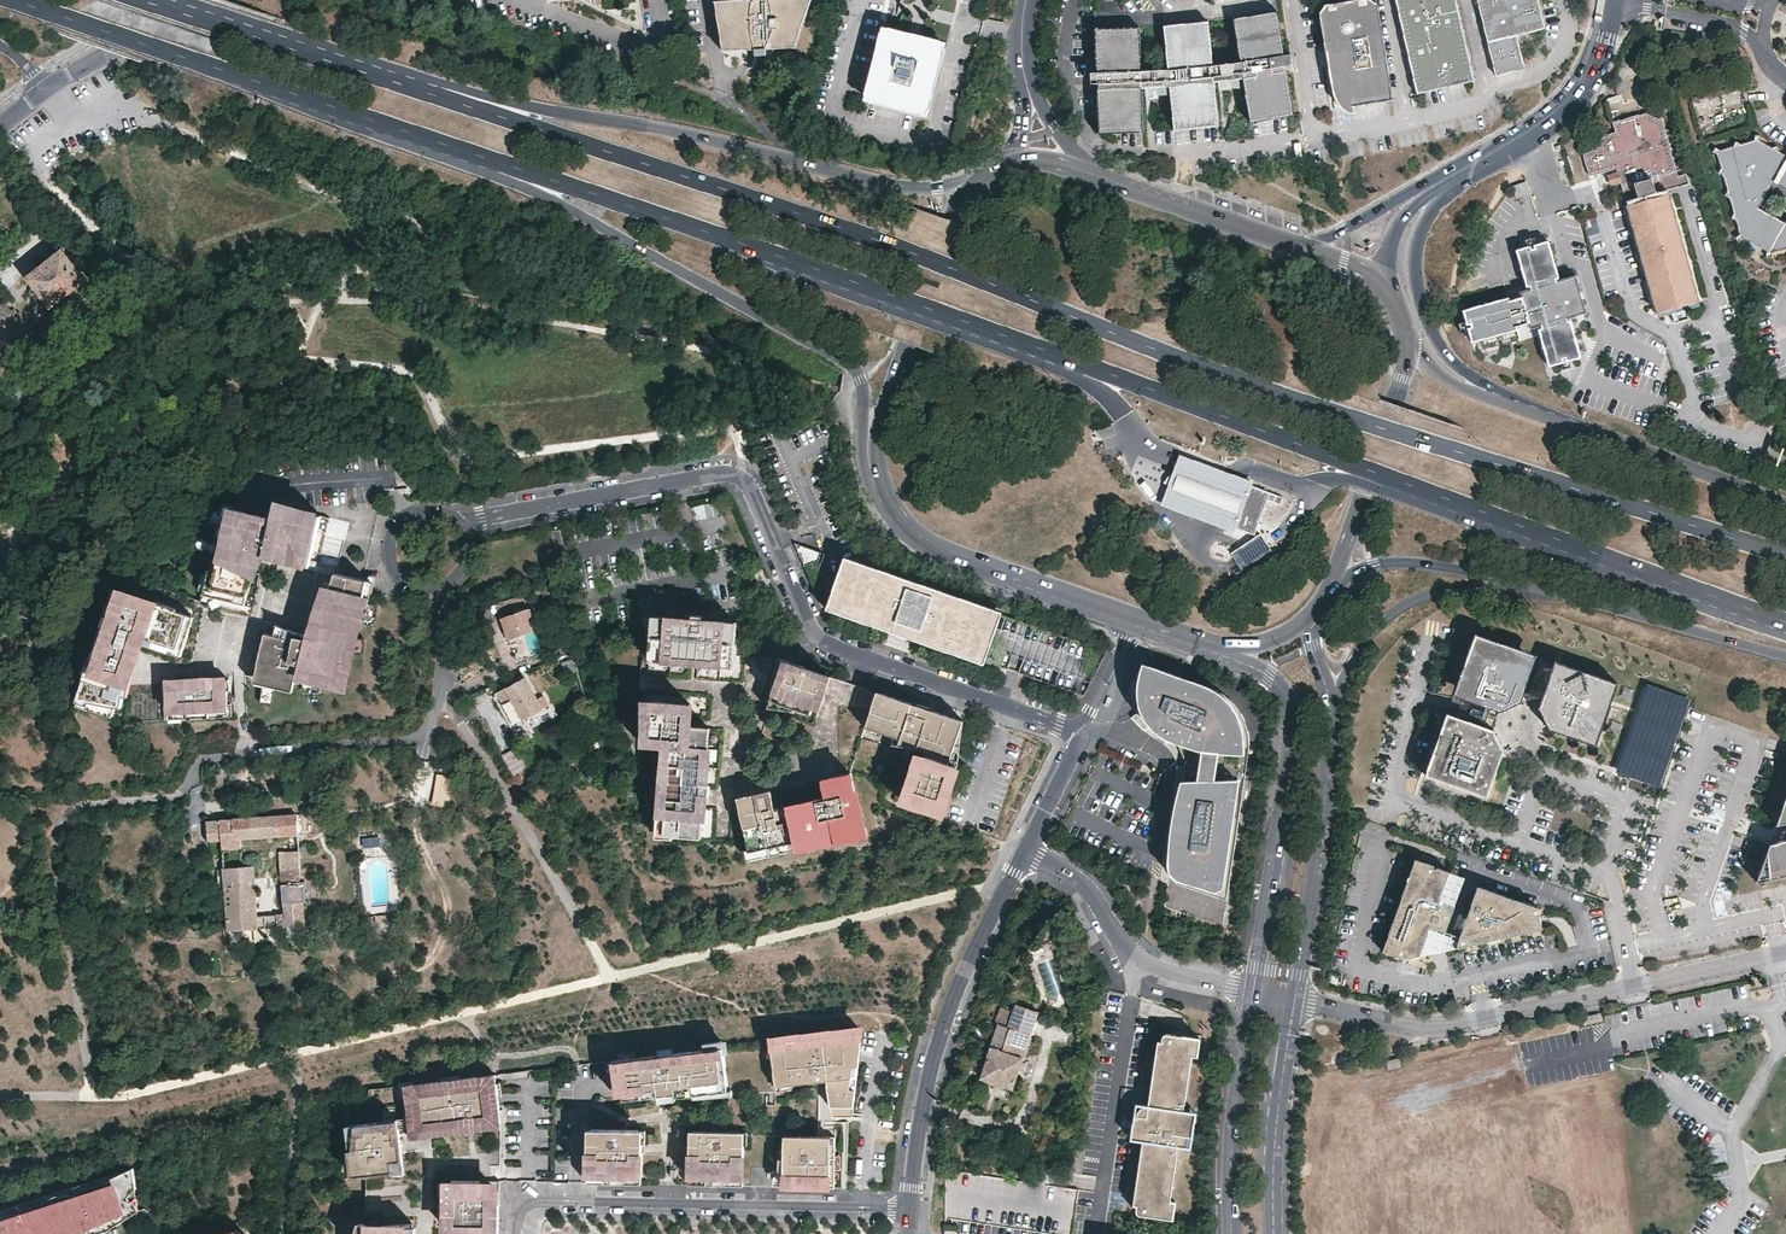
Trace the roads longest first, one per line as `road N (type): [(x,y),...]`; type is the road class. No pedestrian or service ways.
road 1 (primary): [(1785,554),(1209,369),(833,222),(442,95)]
road 2 (primary): [(484,156),(803,262),(1785,621)]
road 3 (residential): [(460,522),(733,472),(752,488),(817,636),(1080,731)]
road 4 (primary): [(484,156),(490,171),(849,362),(861,377),(865,451),(878,480)]
road 5 (primary): [(967,184),(908,185),(657,125),(463,88),(442,95)]
road 6 (primary): [(21,0),(484,156)]
road 7 (residential): [(440,589),(446,617),(440,687),(425,736),(224,755),(200,761),(176,794)]
road 8 (residential): [(910,1209),(536,1199),(517,1215),(515,1233)]
road 9 (residential): [(1025,849),(934,1059),(910,1209)]
road 10 (secondary): [(1226,648),(1269,673),(1294,710),(1257,990)]
road 11 (residential): [(1296,1000),(1444,1028),(1635,985)]
road 12 (primary): [(1785,505),(1490,397)]
road 13 (primary): [(967,184),(879,430),(878,480)]
road 14 (primary): [(442,95),(157,0)]
road 15 (secondary): [(1296,1000),(1332,703)]
road 16 (primary): [(878,480),(902,520),(929,544),(1126,614)]
road 17 (residential): [(1025,849),(1086,881),(1137,956),(1257,990)]
road 18 (primary): [(1522,583),(1785,653)]
road 19 (primary): [(1326,592),(1410,339)]
road 20 (primary): [(1490,397),(1432,330),(1413,260),(1419,234),(1461,171)]
road 21 (primary): [(1332,703),(1366,637),(1400,605),(1447,589),(1522,583)]
road 22 (secondary): [(1257,990),(1242,1071),(1233,1233)]
road 23 (primary): [(1608,0),(1601,44),(1580,84),(1529,130),(1461,171)]
road 24 (secondary): [(1276,1233),(1277,1133),(1296,1000)]
road 25 (primary): [(1297,246),(1088,171)]
road 26 (primary): [(1326,592),(1357,571),(1396,561),(1522,583)]
road 27 (secondary): [(43,89),(205,0)]
road 28 (primary): [(1461,171),(1297,246)]
road 29 (residential): [(460,522),(442,510),(415,510),(388,542),(389,561),(406,584),(440,589)]
road 30 (residential): [(1635,985),(1785,951)]
road 31 (primary): [(1393,289),(1387,255),(1398,222),(1461,171)]
road 32 (residential): [(1080,731),(1025,849)]
road 33 (residential): [(1126,614),(1080,731)]

